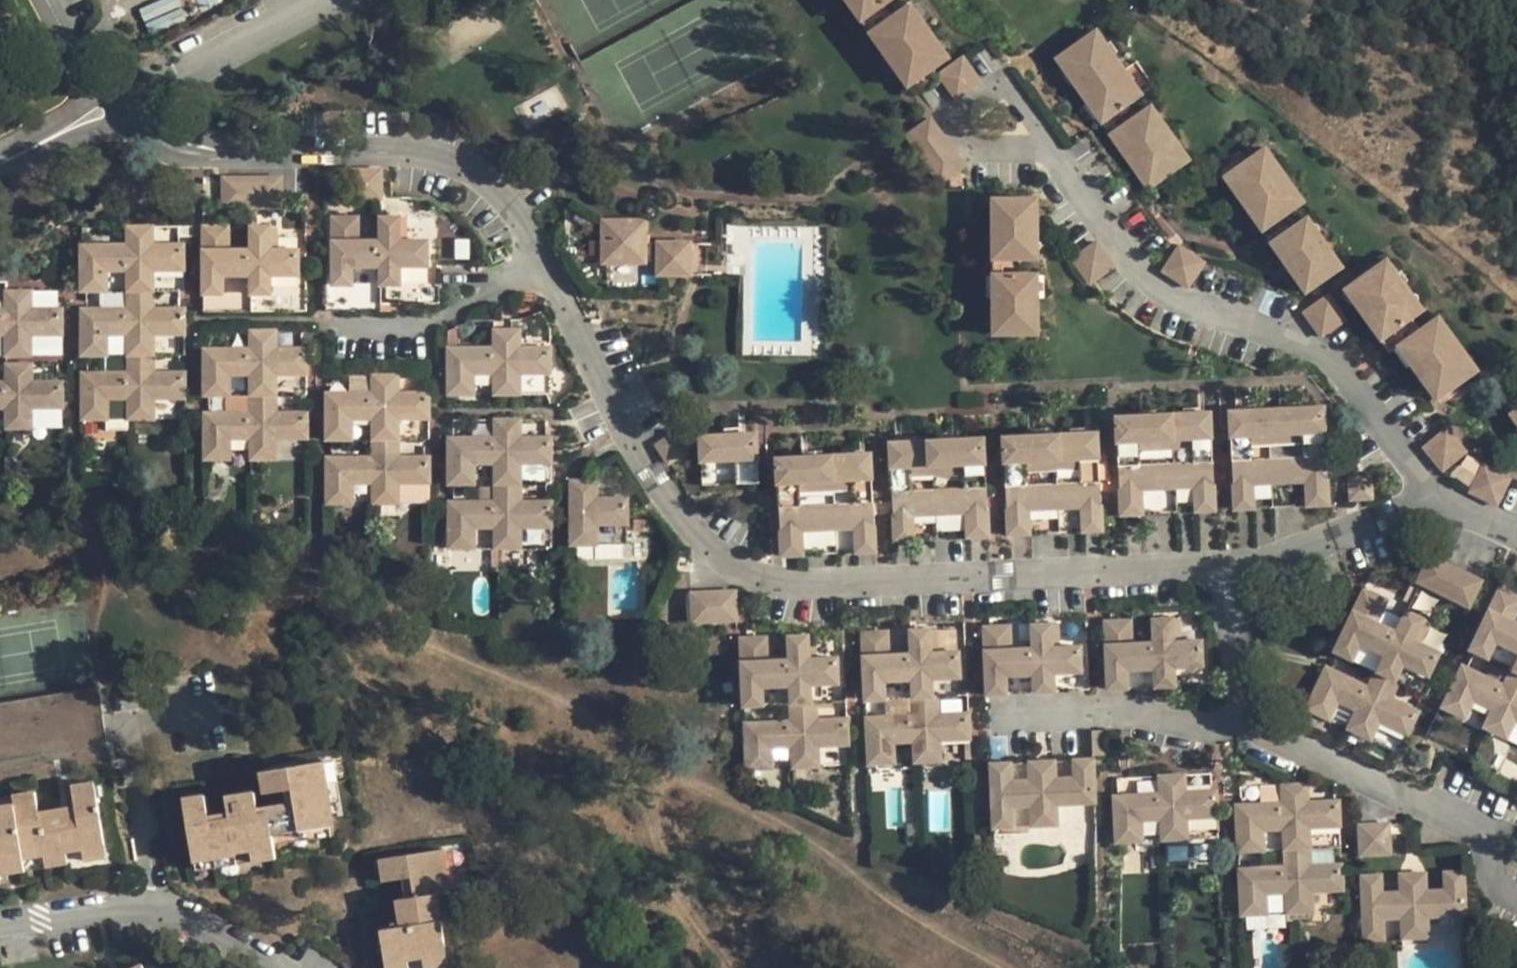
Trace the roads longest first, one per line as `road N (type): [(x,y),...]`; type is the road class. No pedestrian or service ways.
road 1 (residential): [(114,109),(173,150),(216,159),(410,149),(466,169),(505,204),(539,259),(638,463),(728,562),(779,582),(1219,566)]
road 2 (residential): [(1048,145),(1130,267),(1193,306),(1294,341),(1332,367),(1429,500)]
road 3 (residential): [(1247,727),(1460,820),(1496,881),(1516,897)]
road 4 (residential): [(992,717),(1091,711),(1247,727)]
road 5 (residential): [(323,0),(114,109)]
road 6 (residential): [(1219,566),(1276,555),(1429,500)]
road 7 (residential): [(158,905),(122,704)]
road 8 (residential): [(1048,145),(968,147),(946,120),(1004,83)]
road 9 (residential): [(1219,566),(1247,727)]
road 10 (residential): [(0,929),(158,905)]
road 11 (residential): [(158,905),(275,967)]
road 12 (residential): [(114,109),(0,167)]
road 13 (residential): [(53,0),(114,109)]

